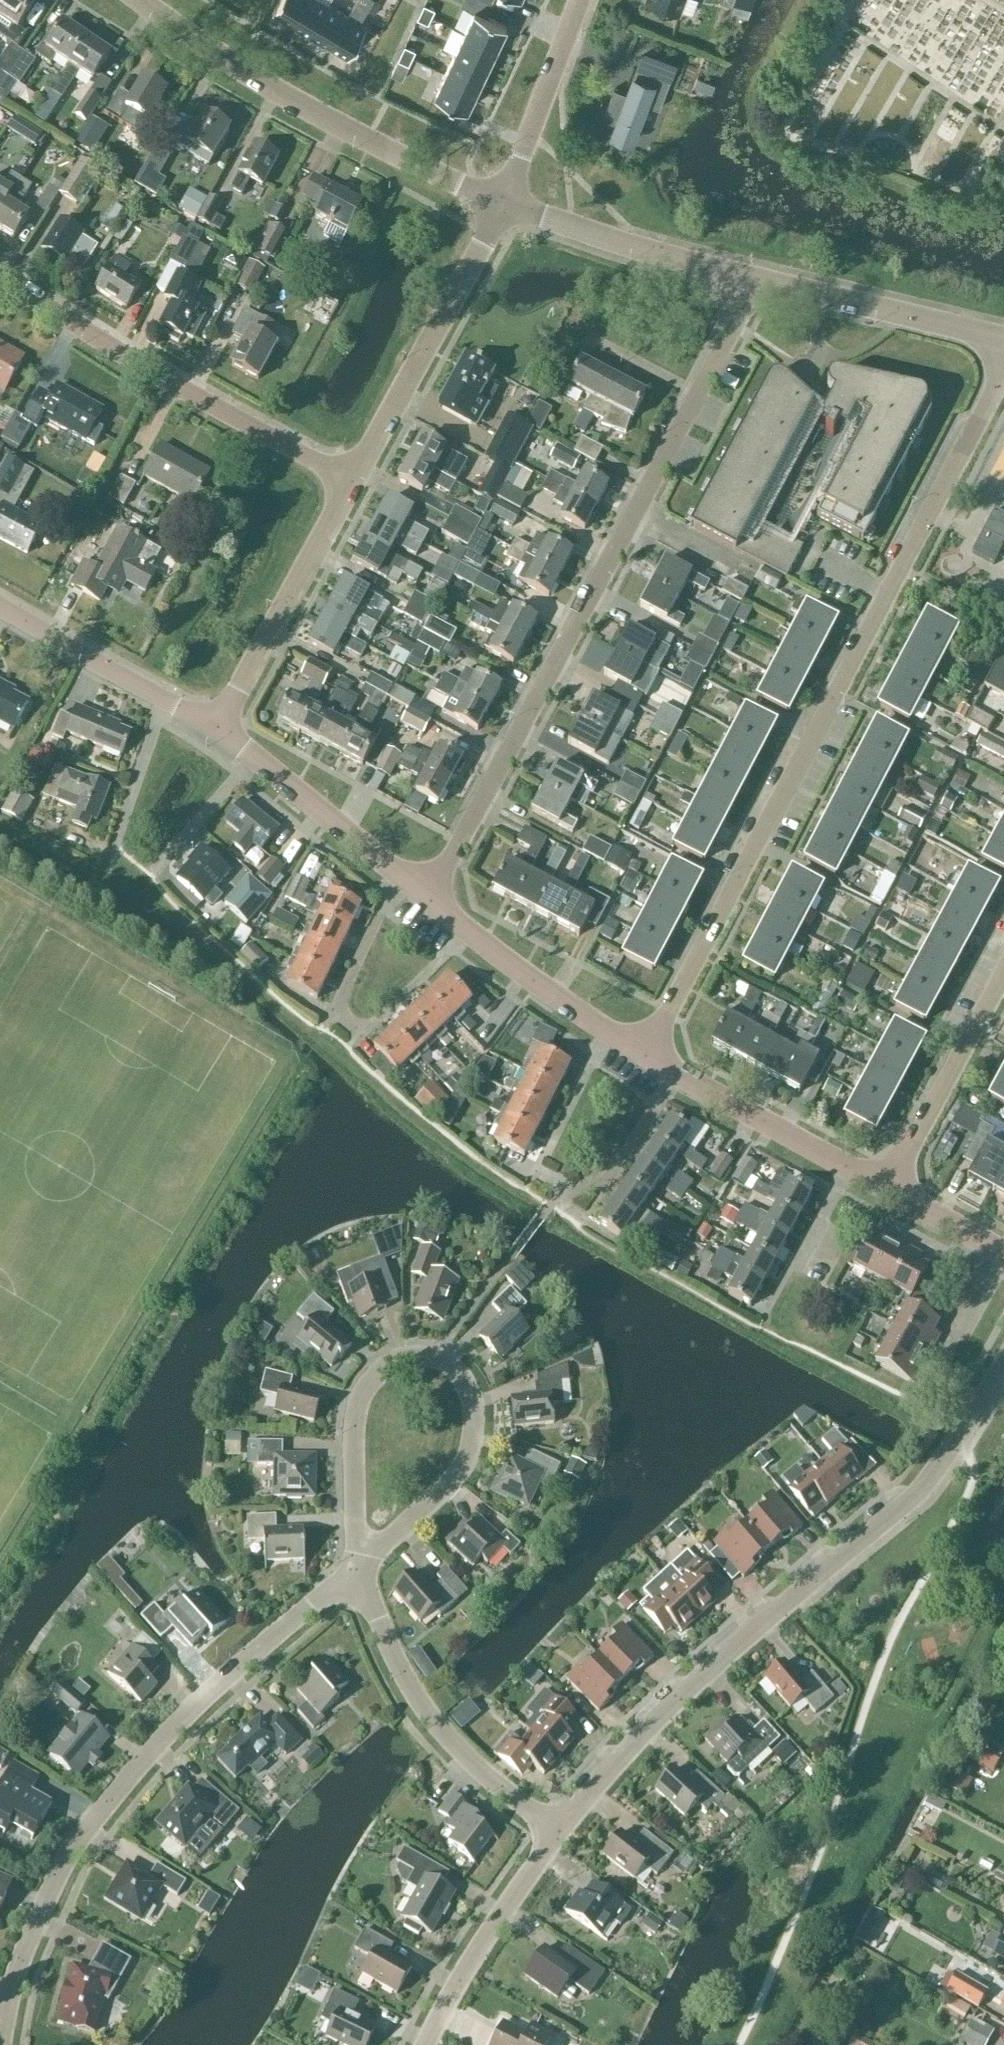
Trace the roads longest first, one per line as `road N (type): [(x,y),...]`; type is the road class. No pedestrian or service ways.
road 1 (residential): [(650,1068),(1003,369)]
road 2 (residential): [(432,909),(740,333),(748,282)]
road 3 (residential): [(1003,1363),(913,1504),(669,1715),(554,1839)]
road 4 (residential): [(0,2008),(16,1961),(84,1833),(173,1732),(355,1567)]
road 5 (residential): [(350,487),(0,275)]
road 6 (residential): [(501,205),(322,125),(150,0)]
road 7 (residential): [(554,1839),(436,1732),(405,1683),(355,1567)]
road 8 (residential): [(350,487),(501,205)]
road 9 (residential): [(432,909),(220,727)]
road 10 (residential): [(220,727),(350,487)]
road 11 (residential): [(355,1567),(442,1494),(467,1454),(467,1390),(455,1372),(432,1362)]
road 12 (residential): [(891,1192),(650,1068)]
road 13 (residential): [(650,1068),(509,973),(432,909)]
road 14 (residential): [(1003,342),(748,282)]
road 15 (residential): [(748,282),(580,237),(501,205)]
road 16 (residential): [(355,1567),(351,1453),(361,1393),(393,1362),(432,1362)]
road 17 (residential): [(220,727),(0,605)]
road 18 (residential): [(554,1839),(429,2044)]
road 19 (residential): [(891,1192),(1003,981)]
road 20 (residential): [(501,205),(579,0)]
road 21 (residential): [(1003,1256),(891,1192)]

